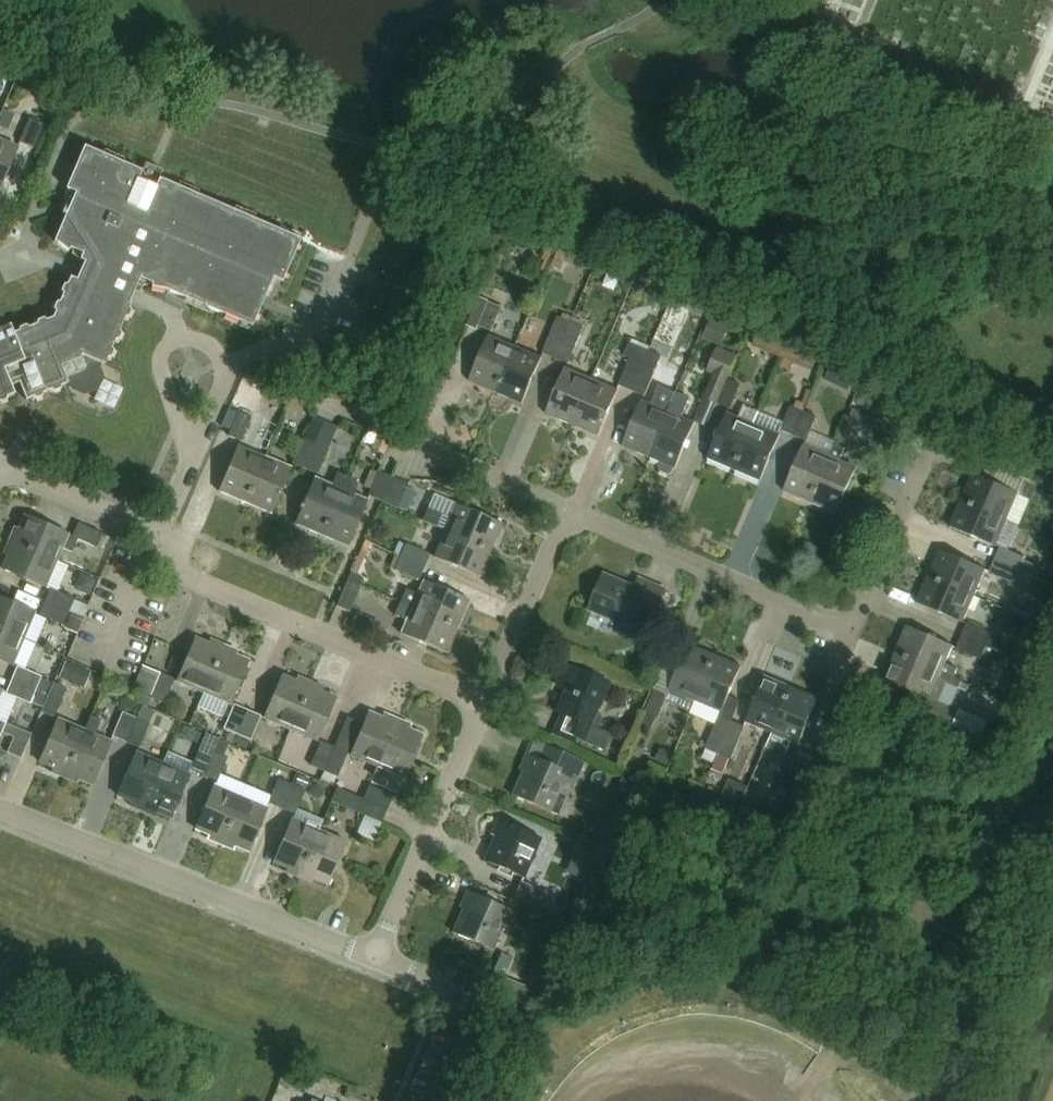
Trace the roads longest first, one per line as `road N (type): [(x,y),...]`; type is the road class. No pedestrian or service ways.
road 1 (residential): [(932,446),(853,631),(567,509)]
road 2 (residential): [(375,957),(0,807)]
road 3 (residential): [(484,703),(184,575),(162,534)]
road 4 (residential): [(162,534),(234,365),(320,324),(349,259)]
road 5 (residential): [(375,957),(484,703)]
road 6 (residential): [(567,509),(324,402)]
road 7 (residential): [(440,1100),(480,1007),(375,957)]
road 8 (residential): [(484,703),(567,509)]
road 9 (residential): [(0,465),(162,534)]

